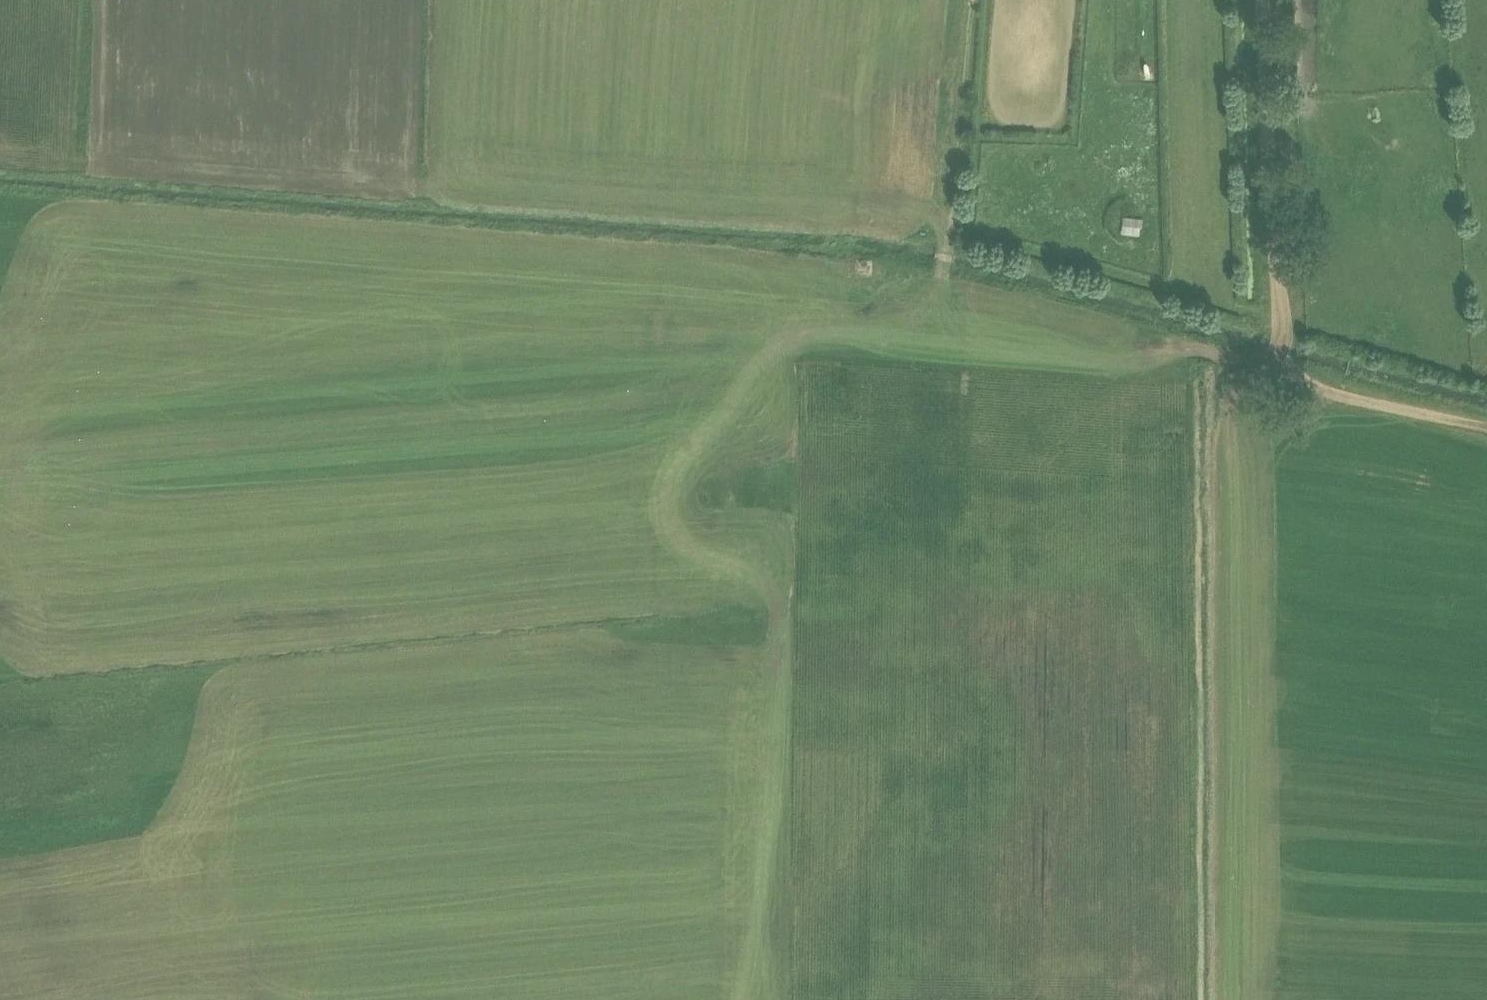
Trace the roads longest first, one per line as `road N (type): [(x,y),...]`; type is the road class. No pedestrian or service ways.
road 1 (track): [(1264,0),(1278,356),(1310,385),(1486,430)]

